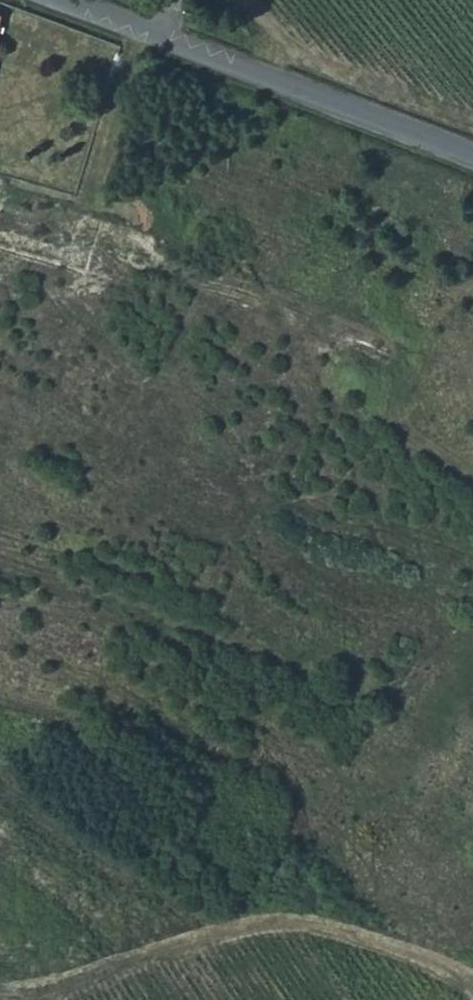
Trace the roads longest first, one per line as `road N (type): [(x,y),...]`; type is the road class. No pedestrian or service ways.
road 1 (unclassified): [(56,0),(472,158)]
road 2 (track): [(49,999),(289,928),(341,933),(472,986)]

